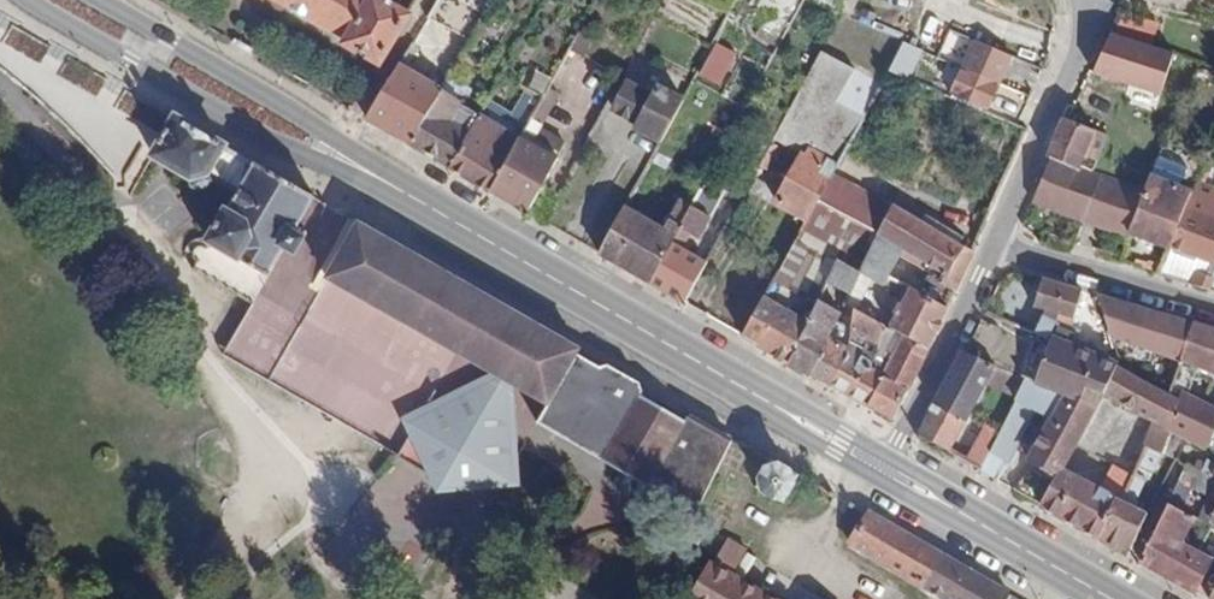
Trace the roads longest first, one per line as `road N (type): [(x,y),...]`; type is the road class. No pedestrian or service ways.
road 1 (primary): [(71,0),(885,469)]
road 2 (residential): [(1090,0),(1088,32),(995,246)]
road 3 (primary): [(885,469),(1106,598)]
road 4 (residential): [(995,246),(885,469)]
road 5 (residential): [(995,246),(1213,309)]

